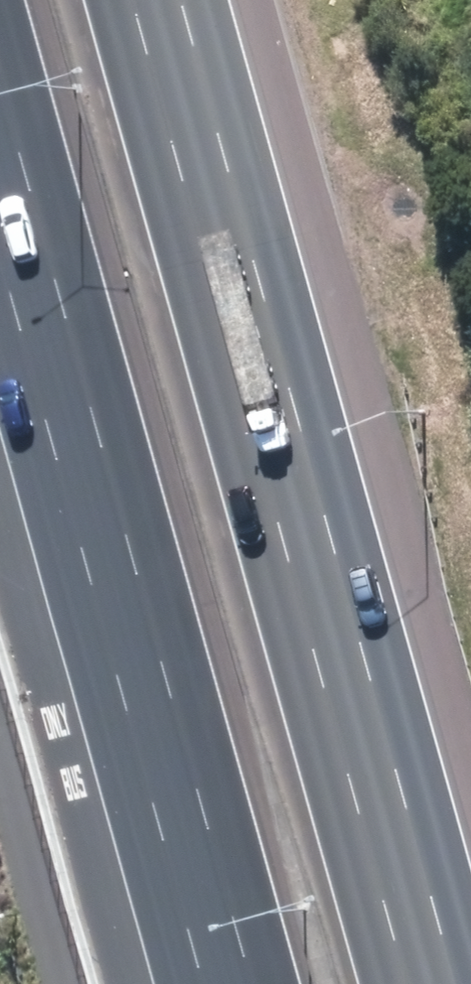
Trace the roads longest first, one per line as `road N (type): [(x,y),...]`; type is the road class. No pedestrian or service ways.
road 1 (motorway): [(136,0),(401,983)]
road 2 (motorway): [(252,983),(0,88)]

